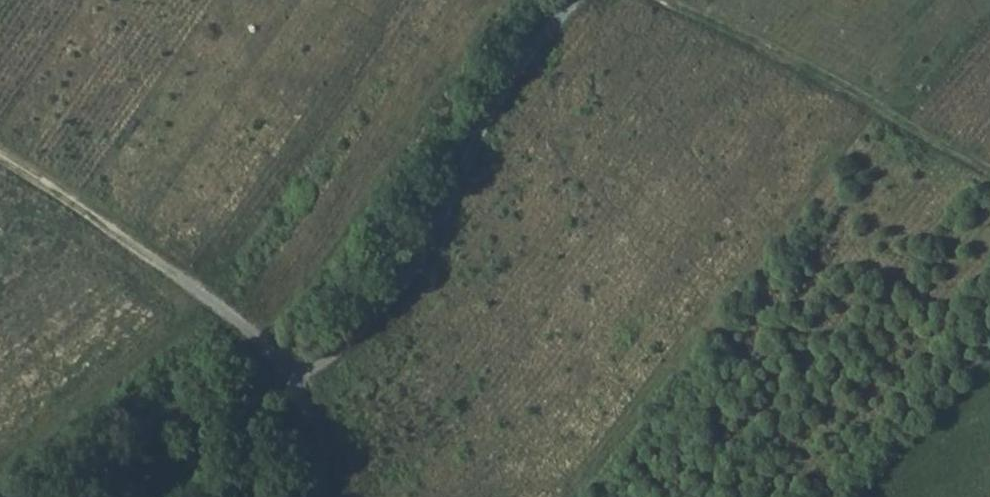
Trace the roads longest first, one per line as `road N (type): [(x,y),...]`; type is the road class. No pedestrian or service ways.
road 1 (track): [(0,159),(252,327),(290,373),(331,496)]
road 2 (track): [(290,373),(365,320),(416,262),(492,98),(575,0)]
road 3 (track): [(673,0),(989,176)]

